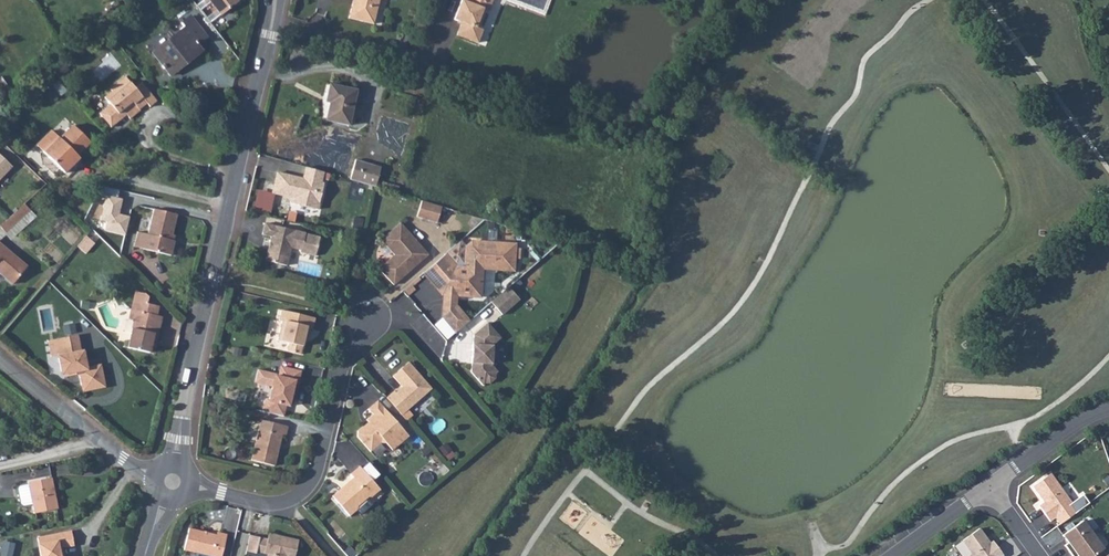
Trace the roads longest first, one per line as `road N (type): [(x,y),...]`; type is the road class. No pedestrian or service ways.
road 1 (secondary): [(274,0),(173,463)]
road 2 (residential): [(188,489),(262,503),(297,495),(312,476),(367,320),(407,329),(433,361)]
road 3 (residential): [(0,363),(154,477)]
road 4 (residential): [(991,486),(1076,424),(1108,410)]

